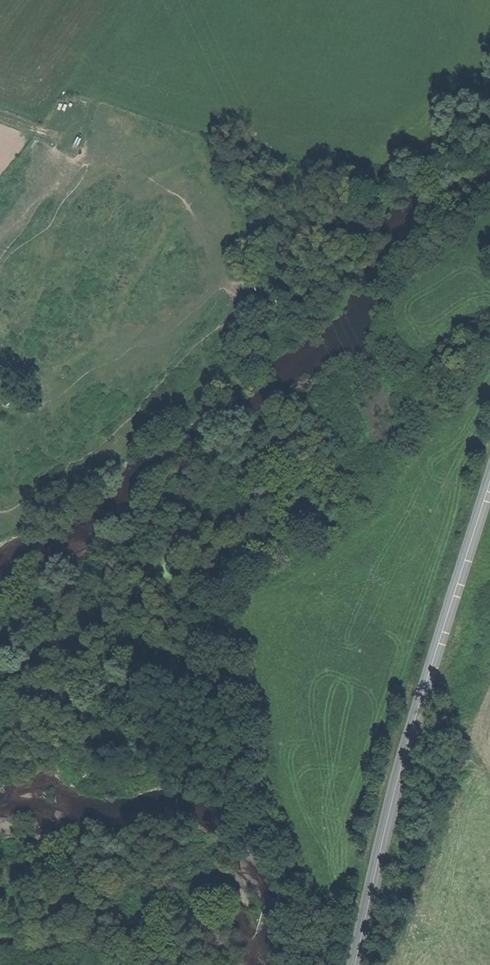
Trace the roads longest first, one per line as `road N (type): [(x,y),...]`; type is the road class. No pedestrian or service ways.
road 1 (secondary): [(489,485),(416,717),(356,964)]

